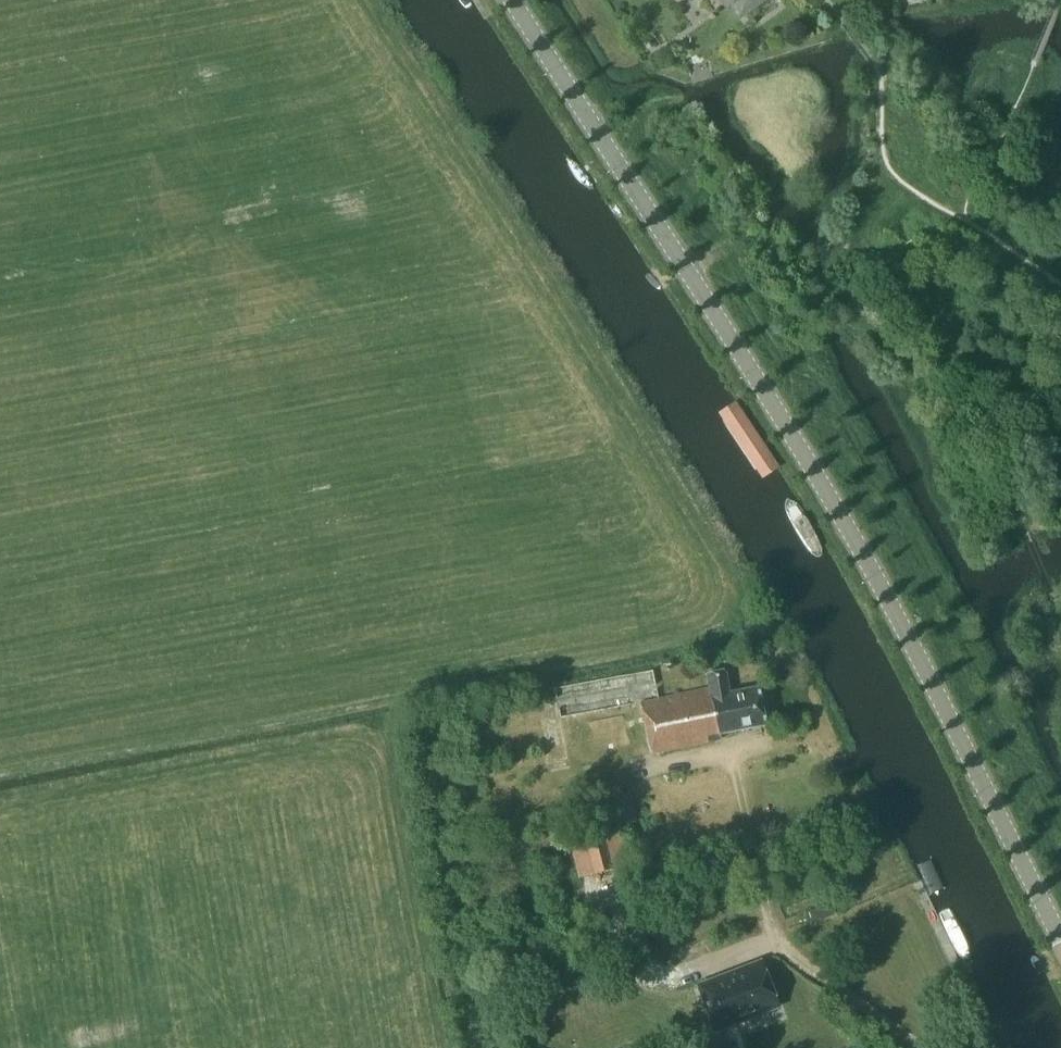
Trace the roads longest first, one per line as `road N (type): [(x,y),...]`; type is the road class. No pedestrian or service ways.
road 1 (tertiary): [(1060,931),(908,631),(517,0)]

